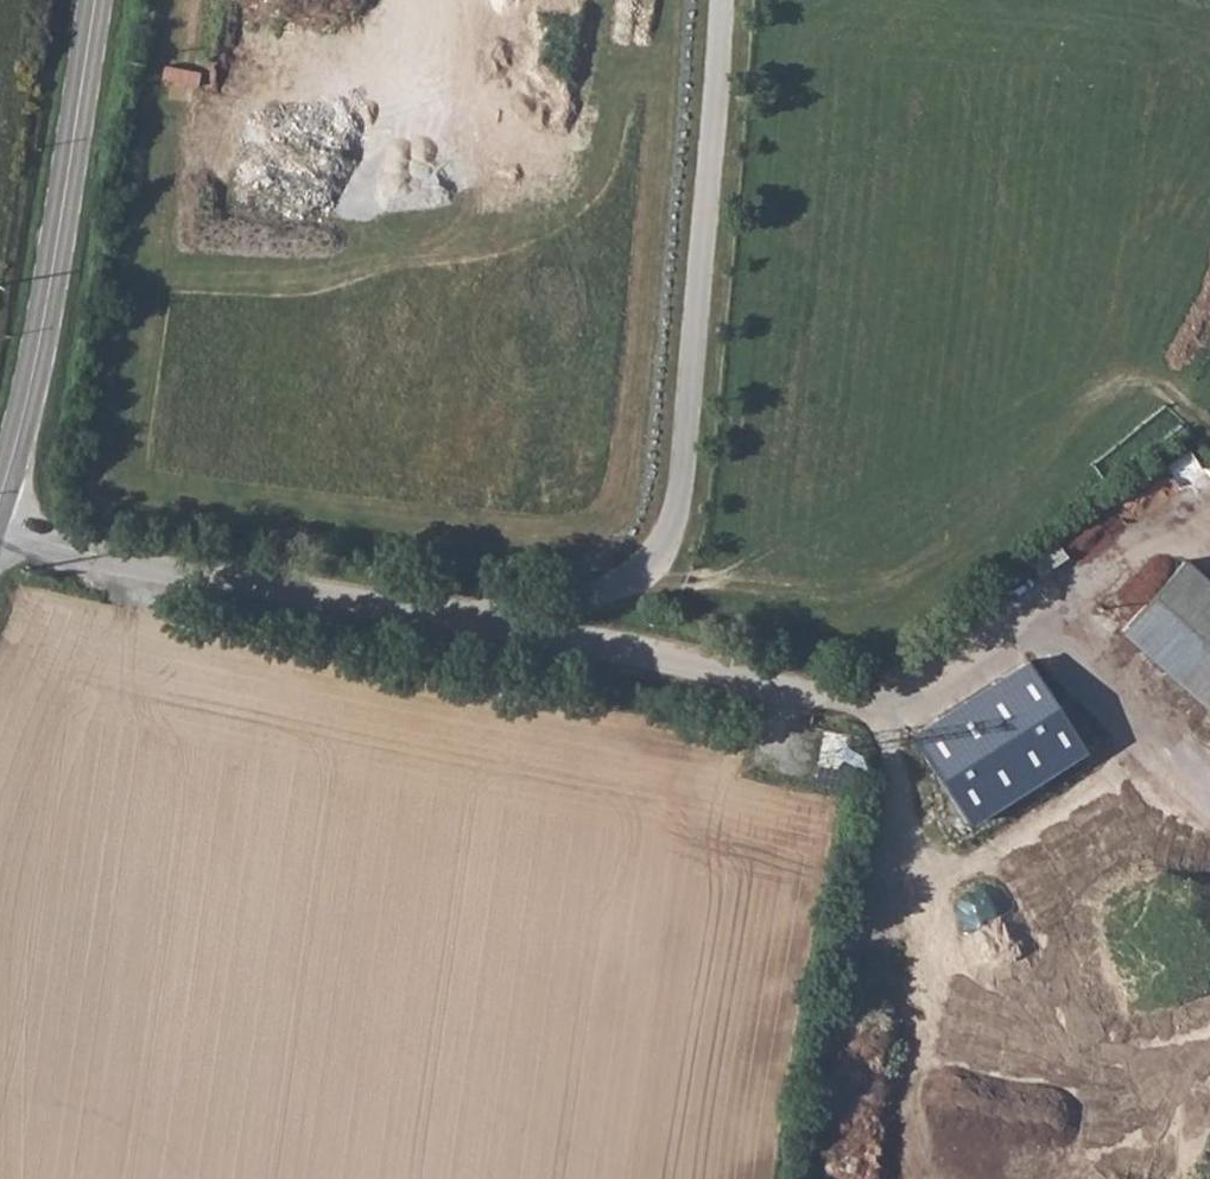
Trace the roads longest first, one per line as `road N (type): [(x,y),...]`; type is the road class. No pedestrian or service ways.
road 1 (secondary): [(96,0),(34,366),(0,487)]

